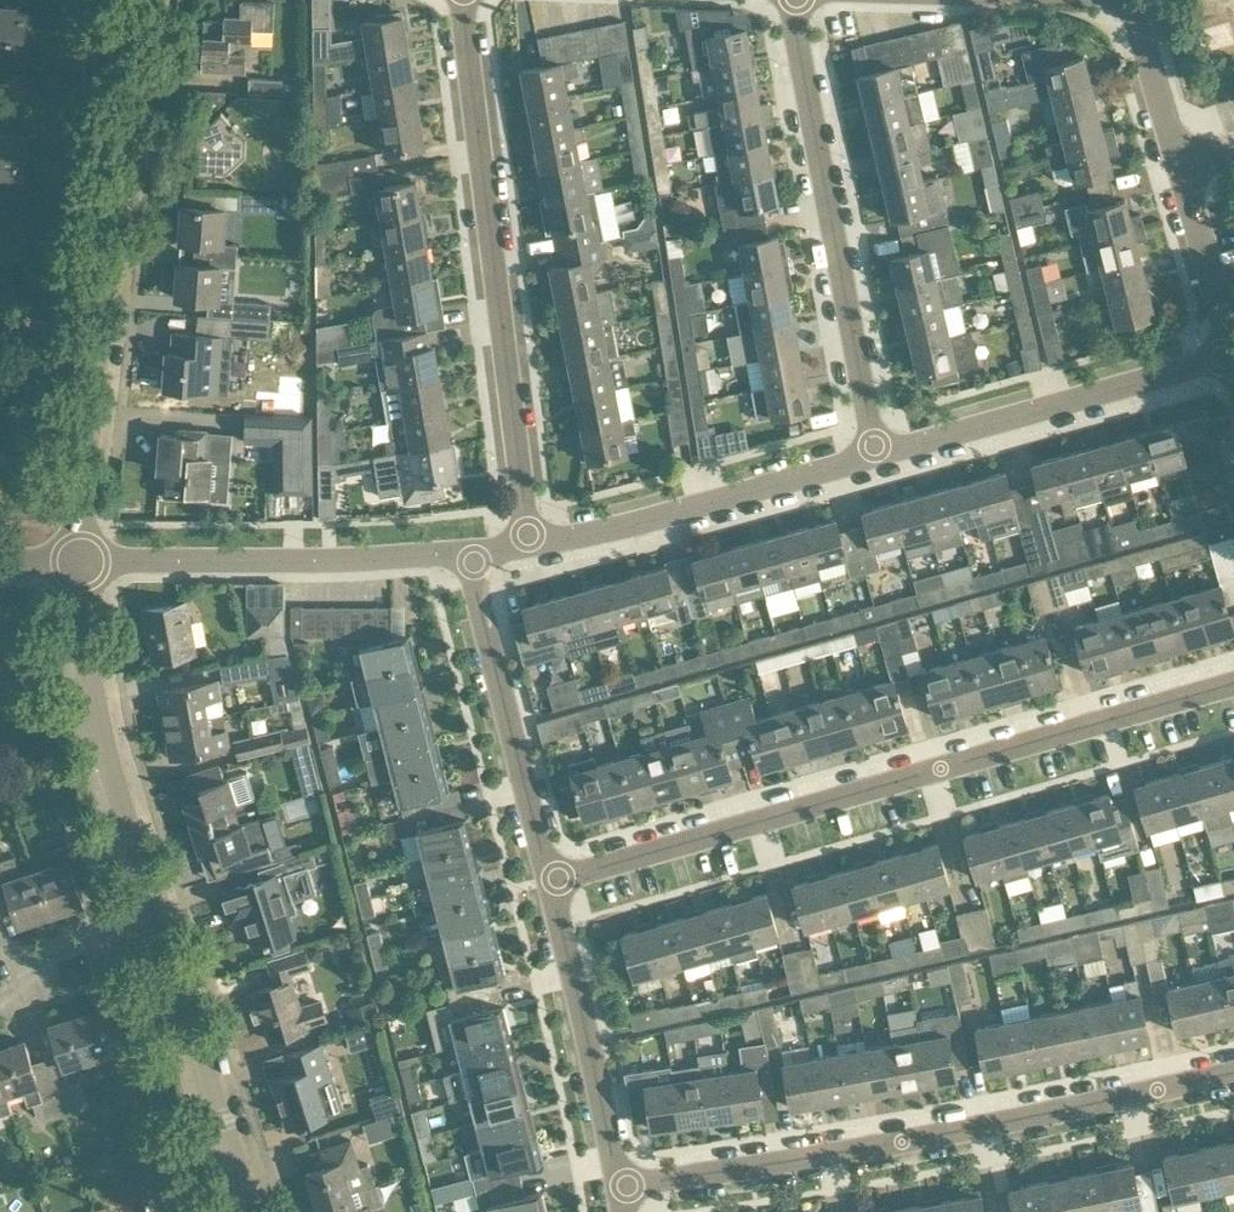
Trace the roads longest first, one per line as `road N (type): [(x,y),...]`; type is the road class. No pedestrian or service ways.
road 1 (residential): [(549,865),(936,769),(1233,682)]
road 2 (residential): [(623,1187),(1233,1071)]
road 3 (unclassified): [(76,566),(129,0)]
road 4 (residential): [(527,545),(464,0)]
road 5 (residential): [(794,0),(878,454)]
road 6 (residential): [(76,566),(470,552)]
road 7 (unclassified): [(156,928),(116,788),(76,566)]
road 8 (residential): [(878,454),(1233,355)]
road 9 (residential): [(527,545),(878,454)]
road 10 (residential): [(623,1187),(549,865)]
road 11 (residential): [(549,865),(470,552)]
road 12 (unclassified): [(248,1211),(156,928)]
road 13 (residential): [(1233,355),(1181,166)]
road 14 (residential): [(0,1021),(30,1011),(50,968),(156,928)]
road 15 (residential): [(1181,166),(1146,47),(1130,21),(1103,0)]

